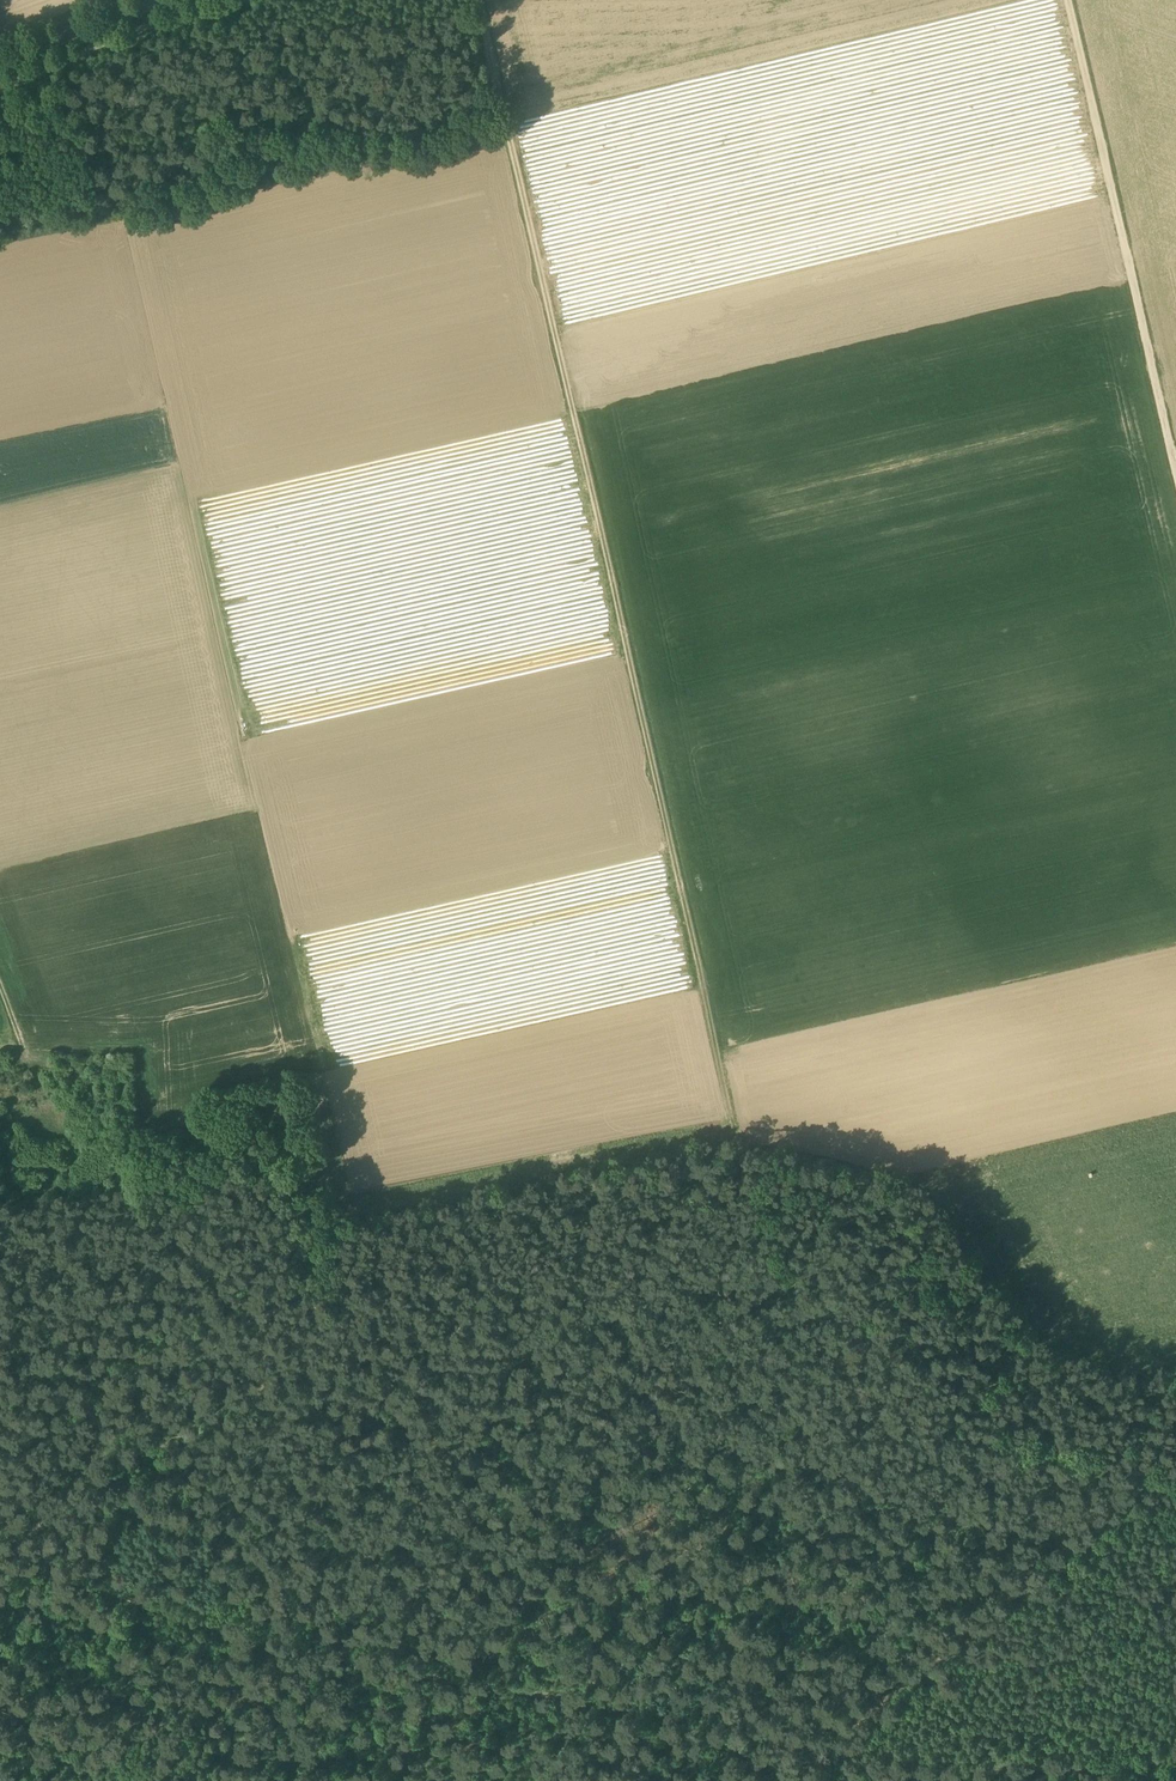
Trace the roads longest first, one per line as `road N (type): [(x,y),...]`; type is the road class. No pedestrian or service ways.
road 1 (track): [(1175,469),(1067,0)]
road 2 (secondary): [(0,61),(161,0)]

